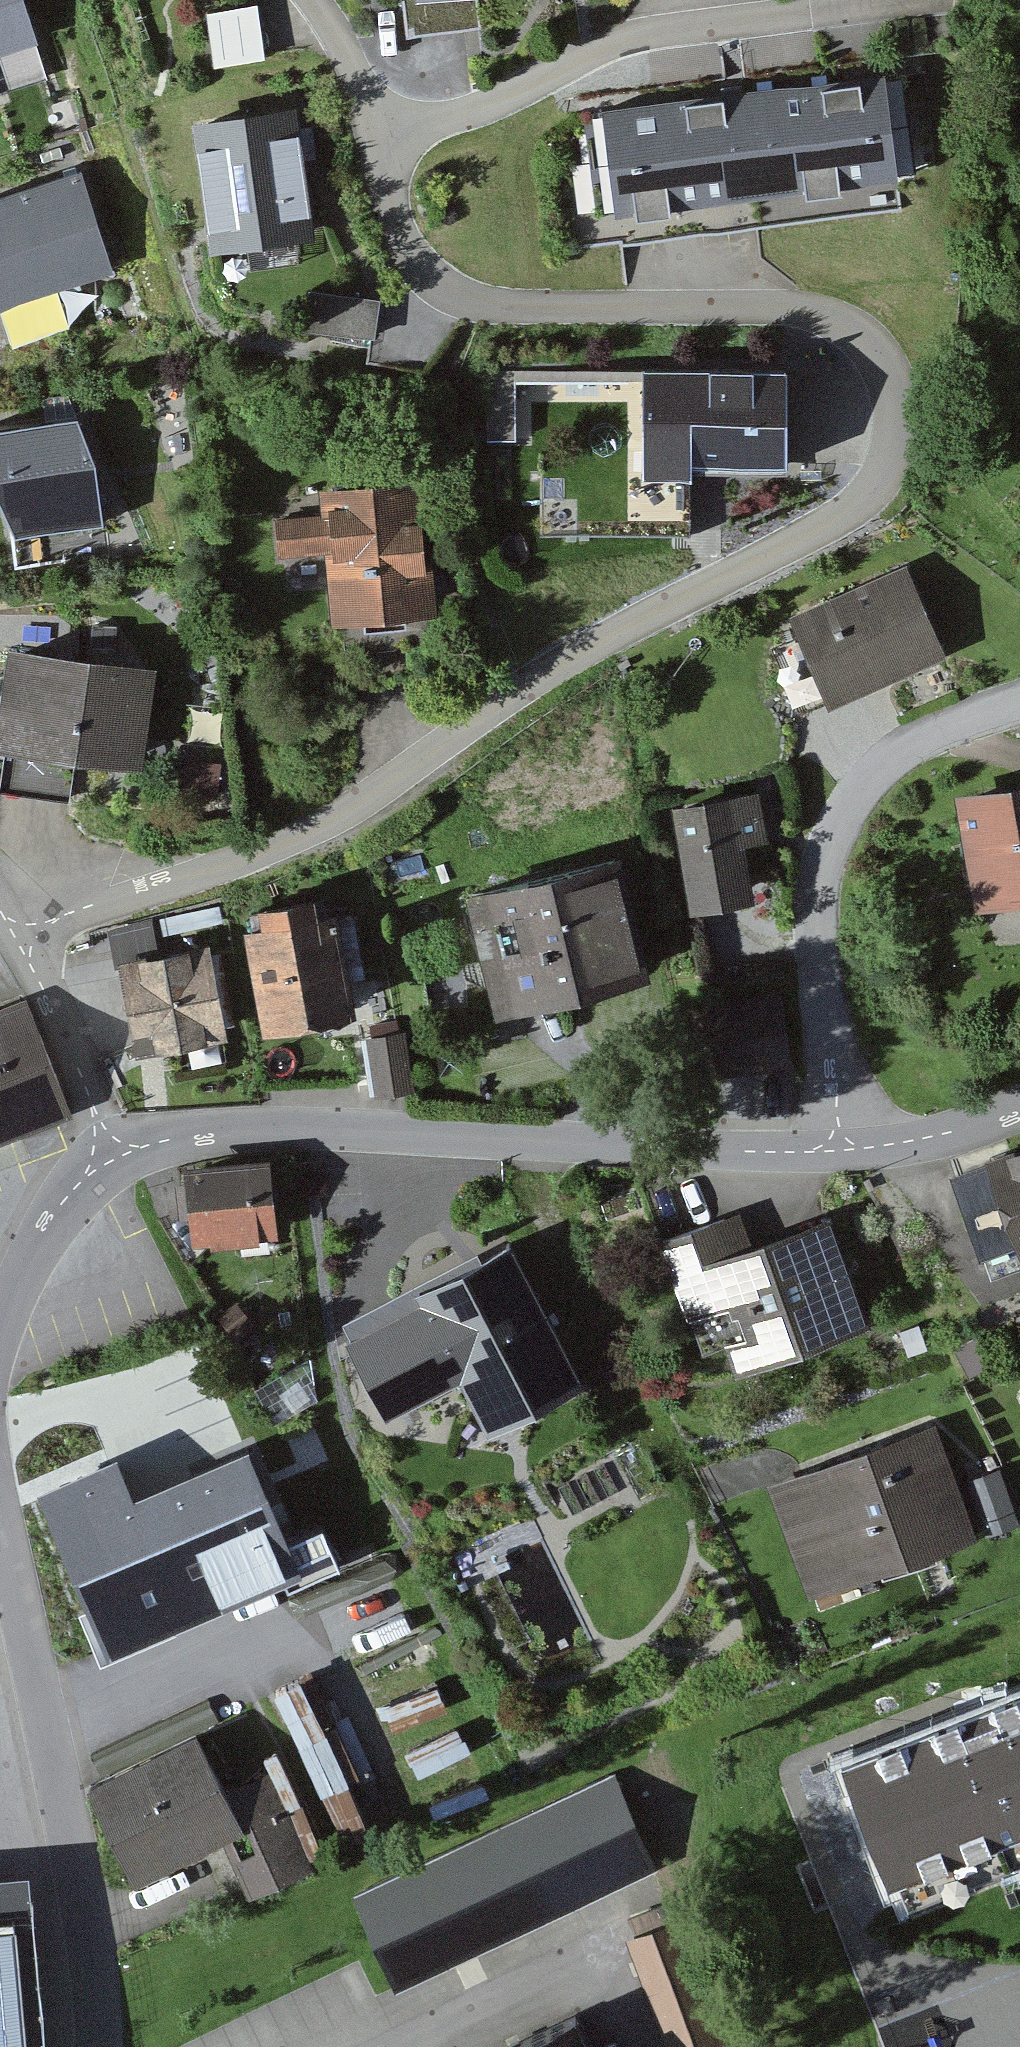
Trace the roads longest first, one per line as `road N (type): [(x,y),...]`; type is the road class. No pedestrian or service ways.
road 1 (residential): [(383,134),(388,194),(401,231),(422,274),(444,293),(519,308),(803,311),(855,331),(885,356),(897,391),(897,445),(879,485),(830,522),(591,648),(351,814),(242,861),(92,905),(19,938)]
road 2 (residential): [(840,1147),(734,1152),(401,1128),(219,1129),(111,1157)]
road 3 (residential): [(0,1483),(98,1965),(102,2046)]
road 4 (residential): [(1019,702),(937,730),(881,770),(838,823),(818,901),(840,1147)]
road 5 (residential): [(808,13),(637,35),(449,120),(383,134)]
road 6 (residential): [(19,938),(111,1157)]
road 7 (residential): [(111,1157),(62,1204),(0,1332)]
road 8 (residential): [(1019,1104),(957,1134),(840,1147)]
road 9 (residential): [(383,134),(311,0)]

